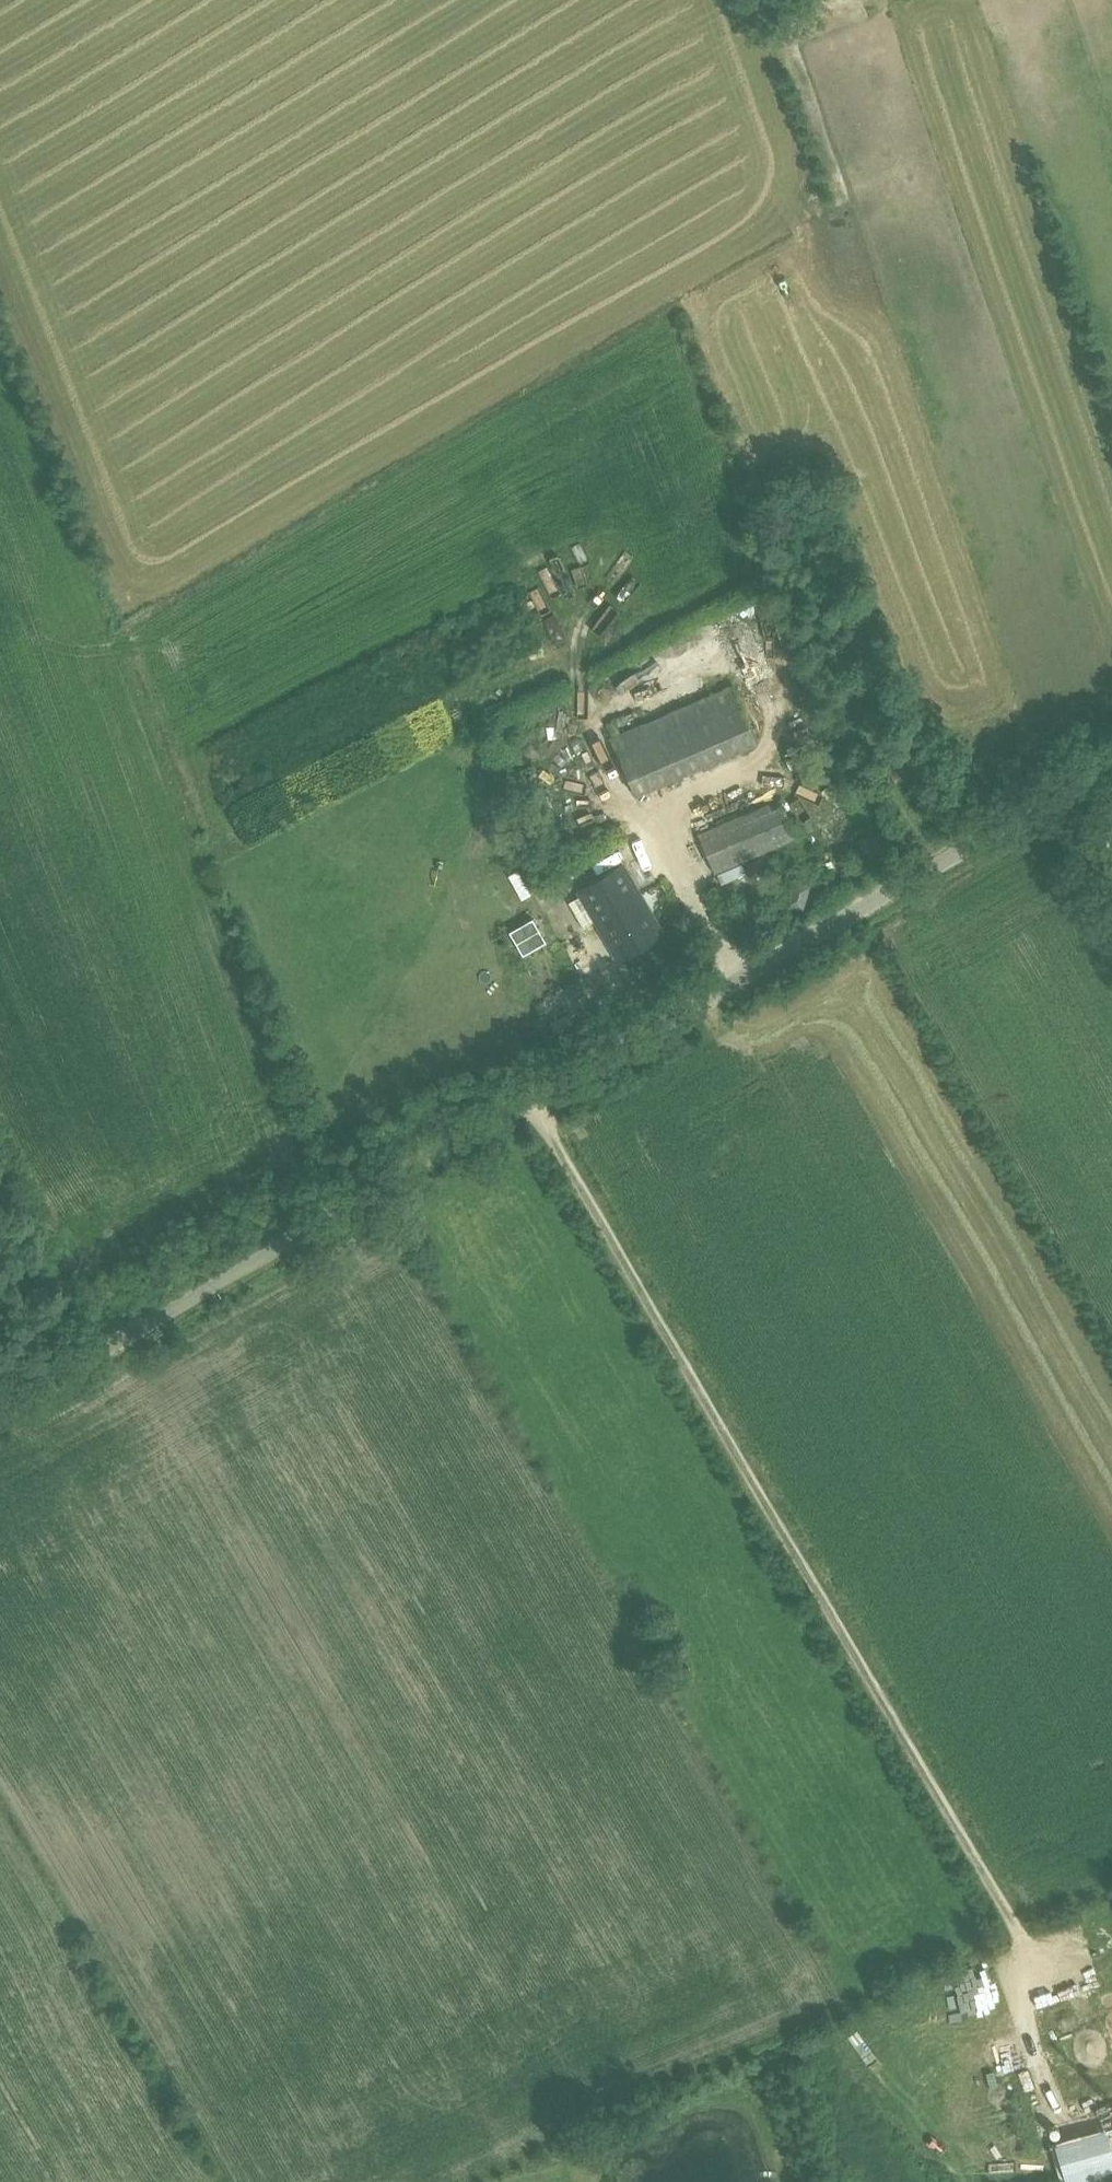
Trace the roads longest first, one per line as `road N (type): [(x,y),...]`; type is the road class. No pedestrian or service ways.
road 1 (unclassified): [(0,1413),(1111,758)]

